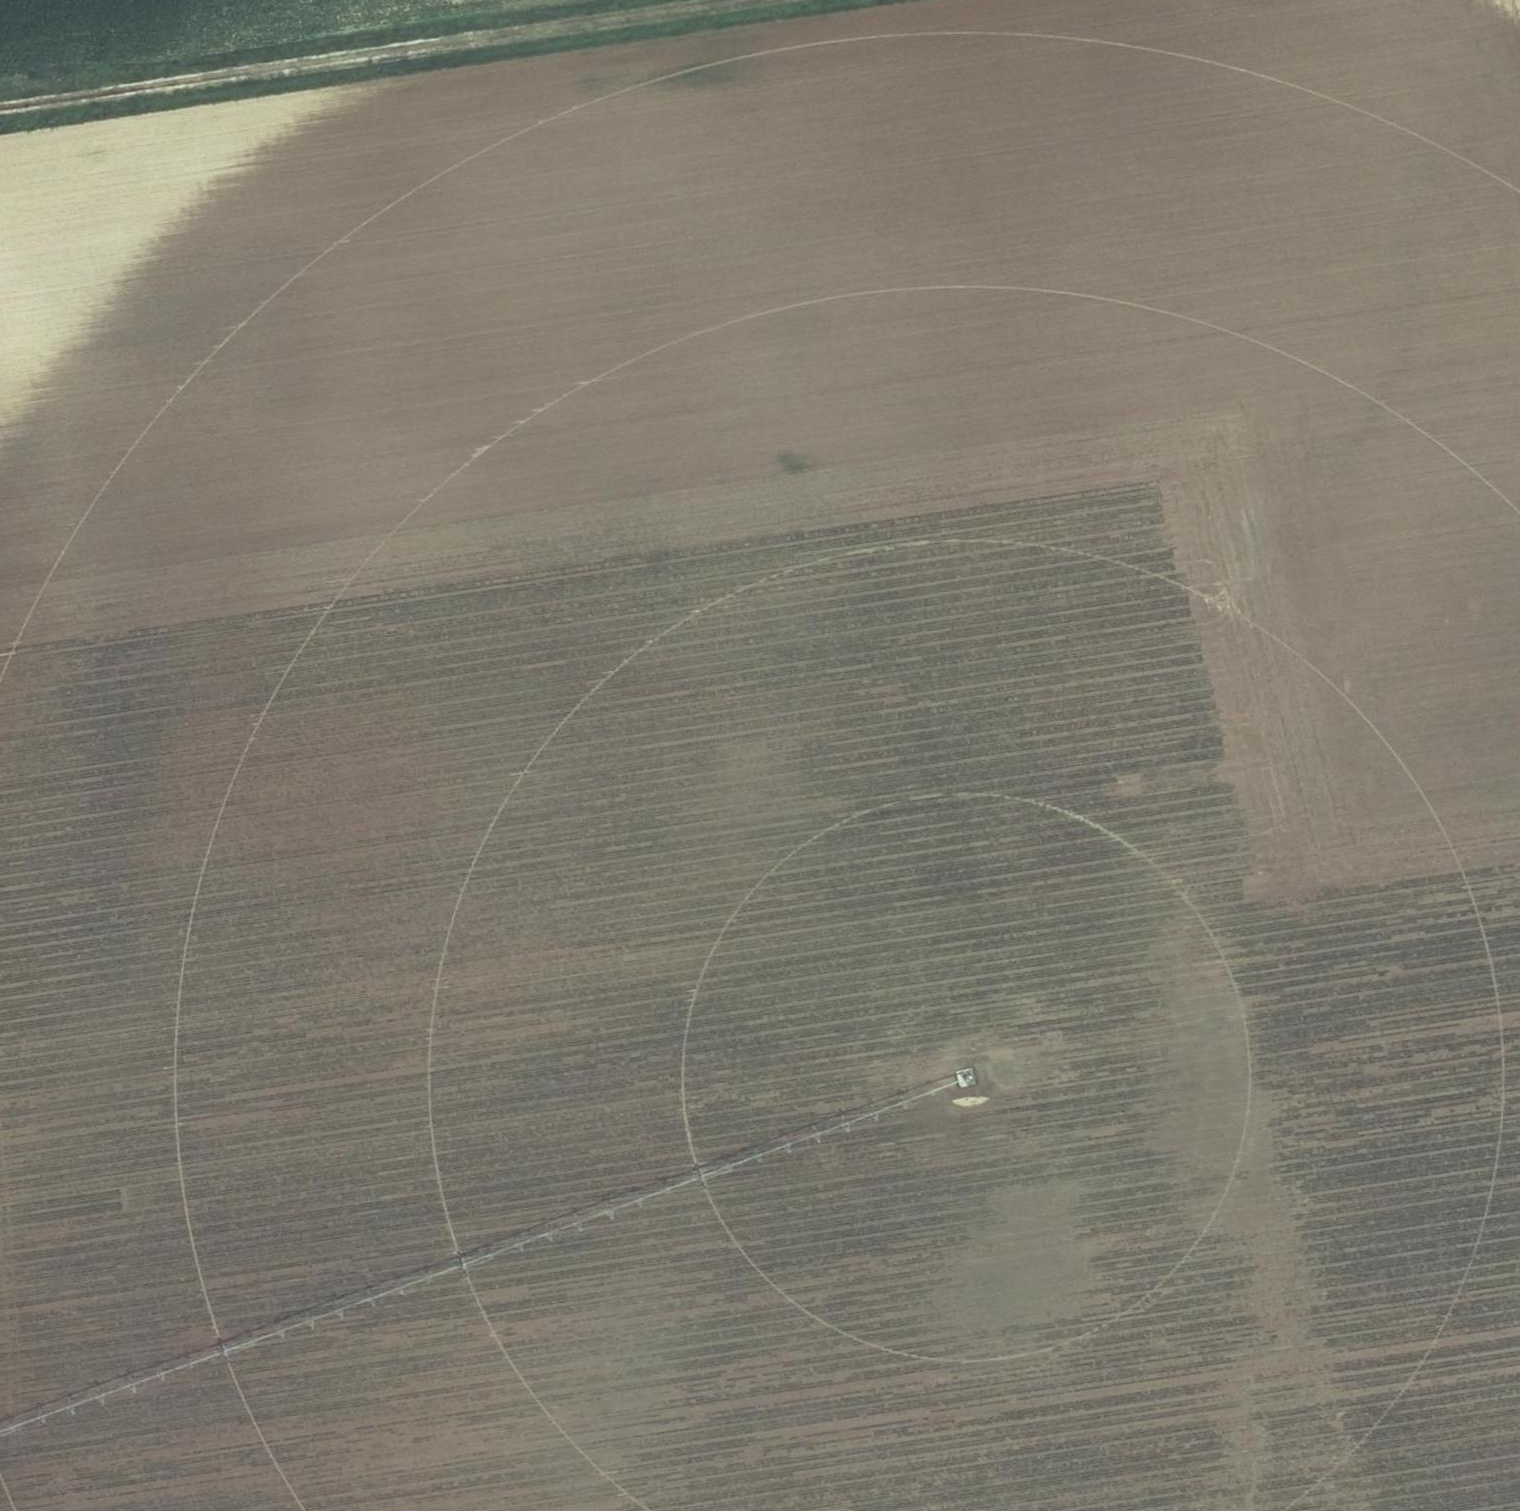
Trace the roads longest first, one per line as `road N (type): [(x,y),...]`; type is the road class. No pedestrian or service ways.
road 1 (track): [(697,0),(0,100)]

